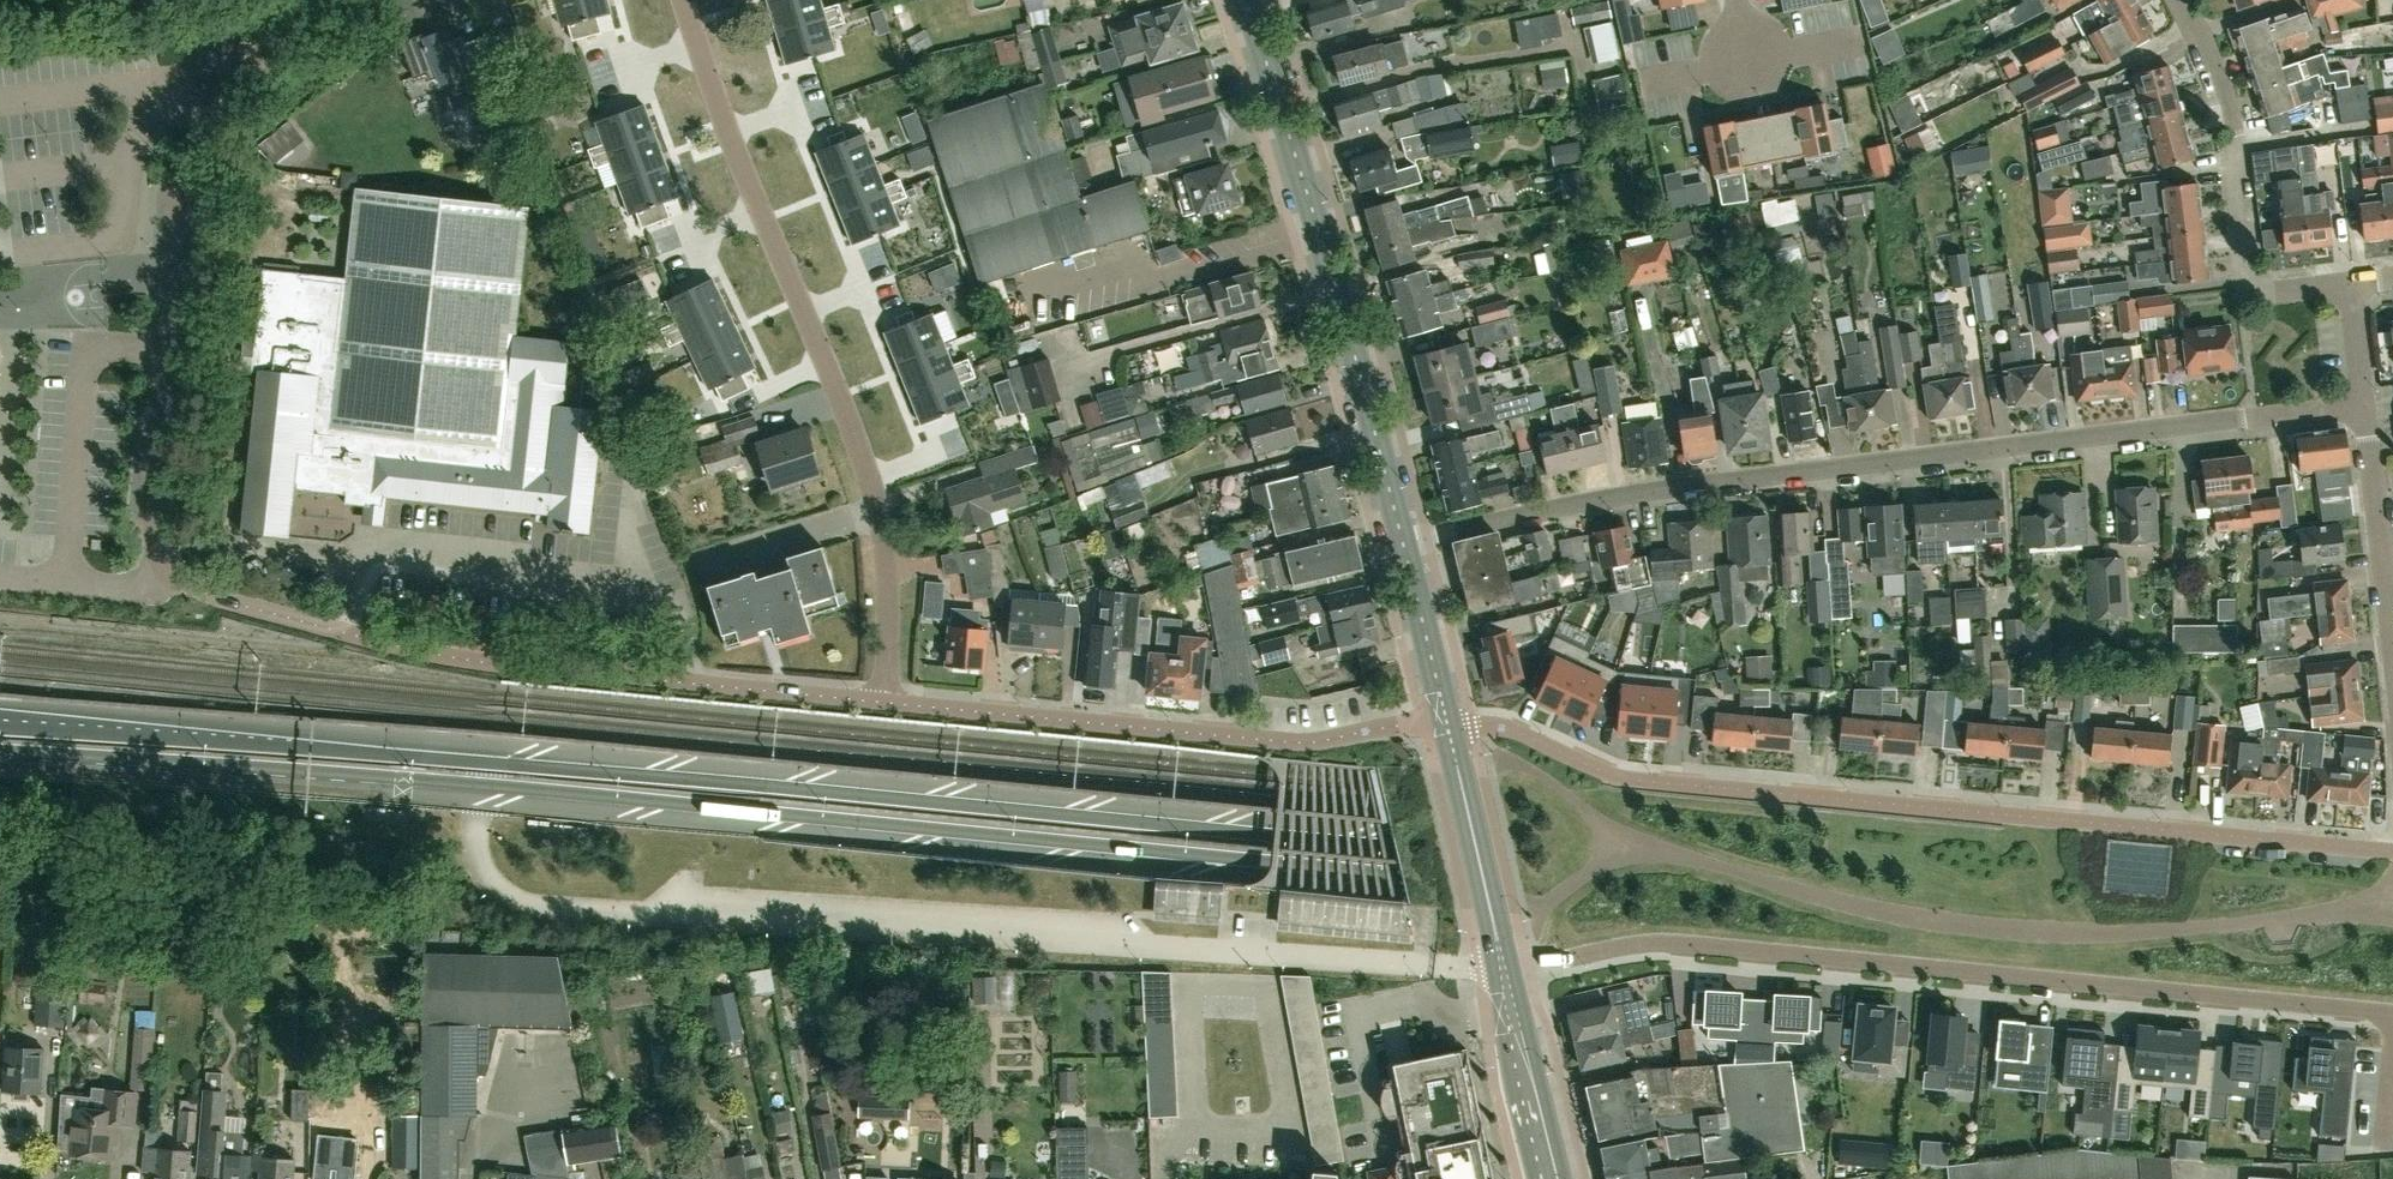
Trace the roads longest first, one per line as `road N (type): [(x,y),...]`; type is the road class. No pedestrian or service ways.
road 1 (primary): [(2392,943),(829,790),(0,719)]
road 2 (primary): [(0,752),(869,823),(2392,972)]
road 3 (residential): [(1401,542),(1635,491),(2362,404)]
road 4 (residential): [(2392,851),(1637,780),(1498,726),(1449,720)]
road 5 (residential): [(2392,1013),(1667,942),(1506,972)]
road 6 (residential): [(886,704),(889,594),(879,511),(726,132),(683,0)]
road 7 (unclassified): [(360,0),(209,128),(185,177),(152,520),(162,564)]
road 8 (residential): [(1449,720),(1291,745),(886,704)]
road 9 (secondary): [(1401,542),(1350,330),(1246,0)]
road 10 (unclassified): [(693,684),(495,663),(321,628),(233,603),(162,564)]
road 11 (track): [(0,806),(410,844)]
road 12 (residential): [(2346,284),(2244,293),(2238,143),(2209,44),(2178,0)]
road 13 (secondary): [(1506,972),(1449,720)]
road 14 (residential): [(2392,643),(2362,404)]
road 15 (residential): [(886,704),(693,684)]
road 16 (secondary): [(1449,720),(1401,542)]
road 17 (secondary): [(1512,1000),(1551,1178)]
road 18 (residential): [(2362,404),(2346,284)]

